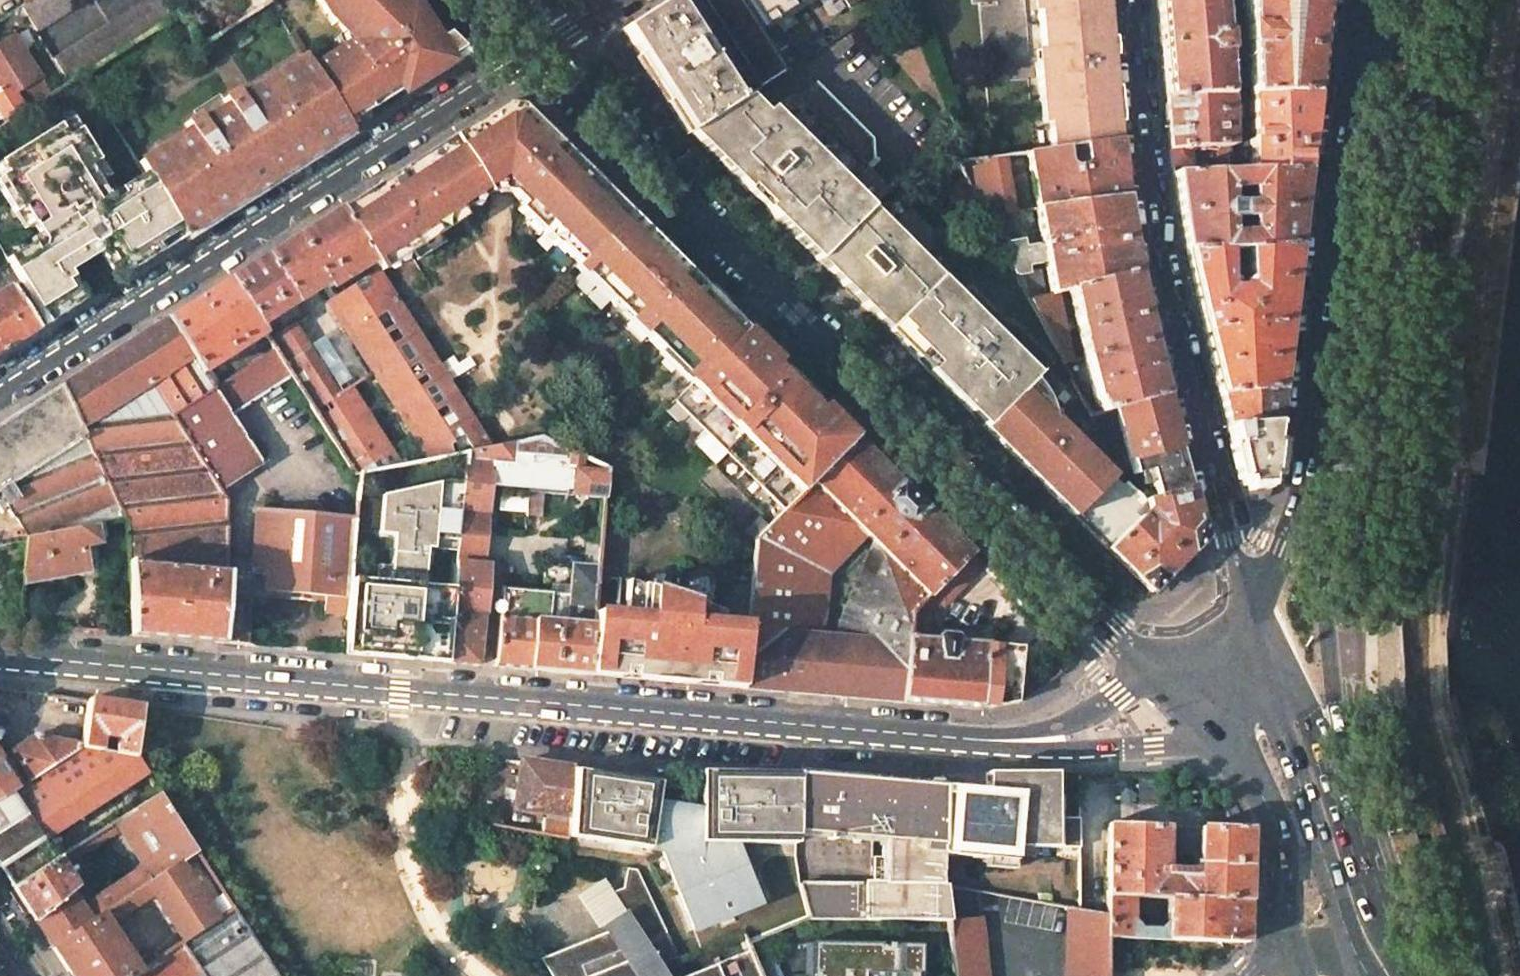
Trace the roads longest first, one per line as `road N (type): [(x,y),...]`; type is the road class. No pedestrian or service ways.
road 1 (residential): [(1238,684),(1049,731),(958,739),(0,660)]
road 2 (tertiary): [(541,48),(1125,646),(1238,684)]
road 3 (residential): [(1238,684),(1234,560),(1165,278),(1134,0)]
road 4 (residential): [(0,390),(541,48)]
road 5 (primary): [(1283,546),(1308,453),(1361,0)]
road 6 (primary): [(1238,684),(1244,764),(1283,850),(1282,943)]
road 7 (primary): [(1399,975),(1331,816)]
road 8 (primary): [(1331,816),(1302,738),(1238,684)]
road 9 (primary): [(1369,975),(1331,816)]
road 10 (primary): [(1283,546),(1238,684)]

